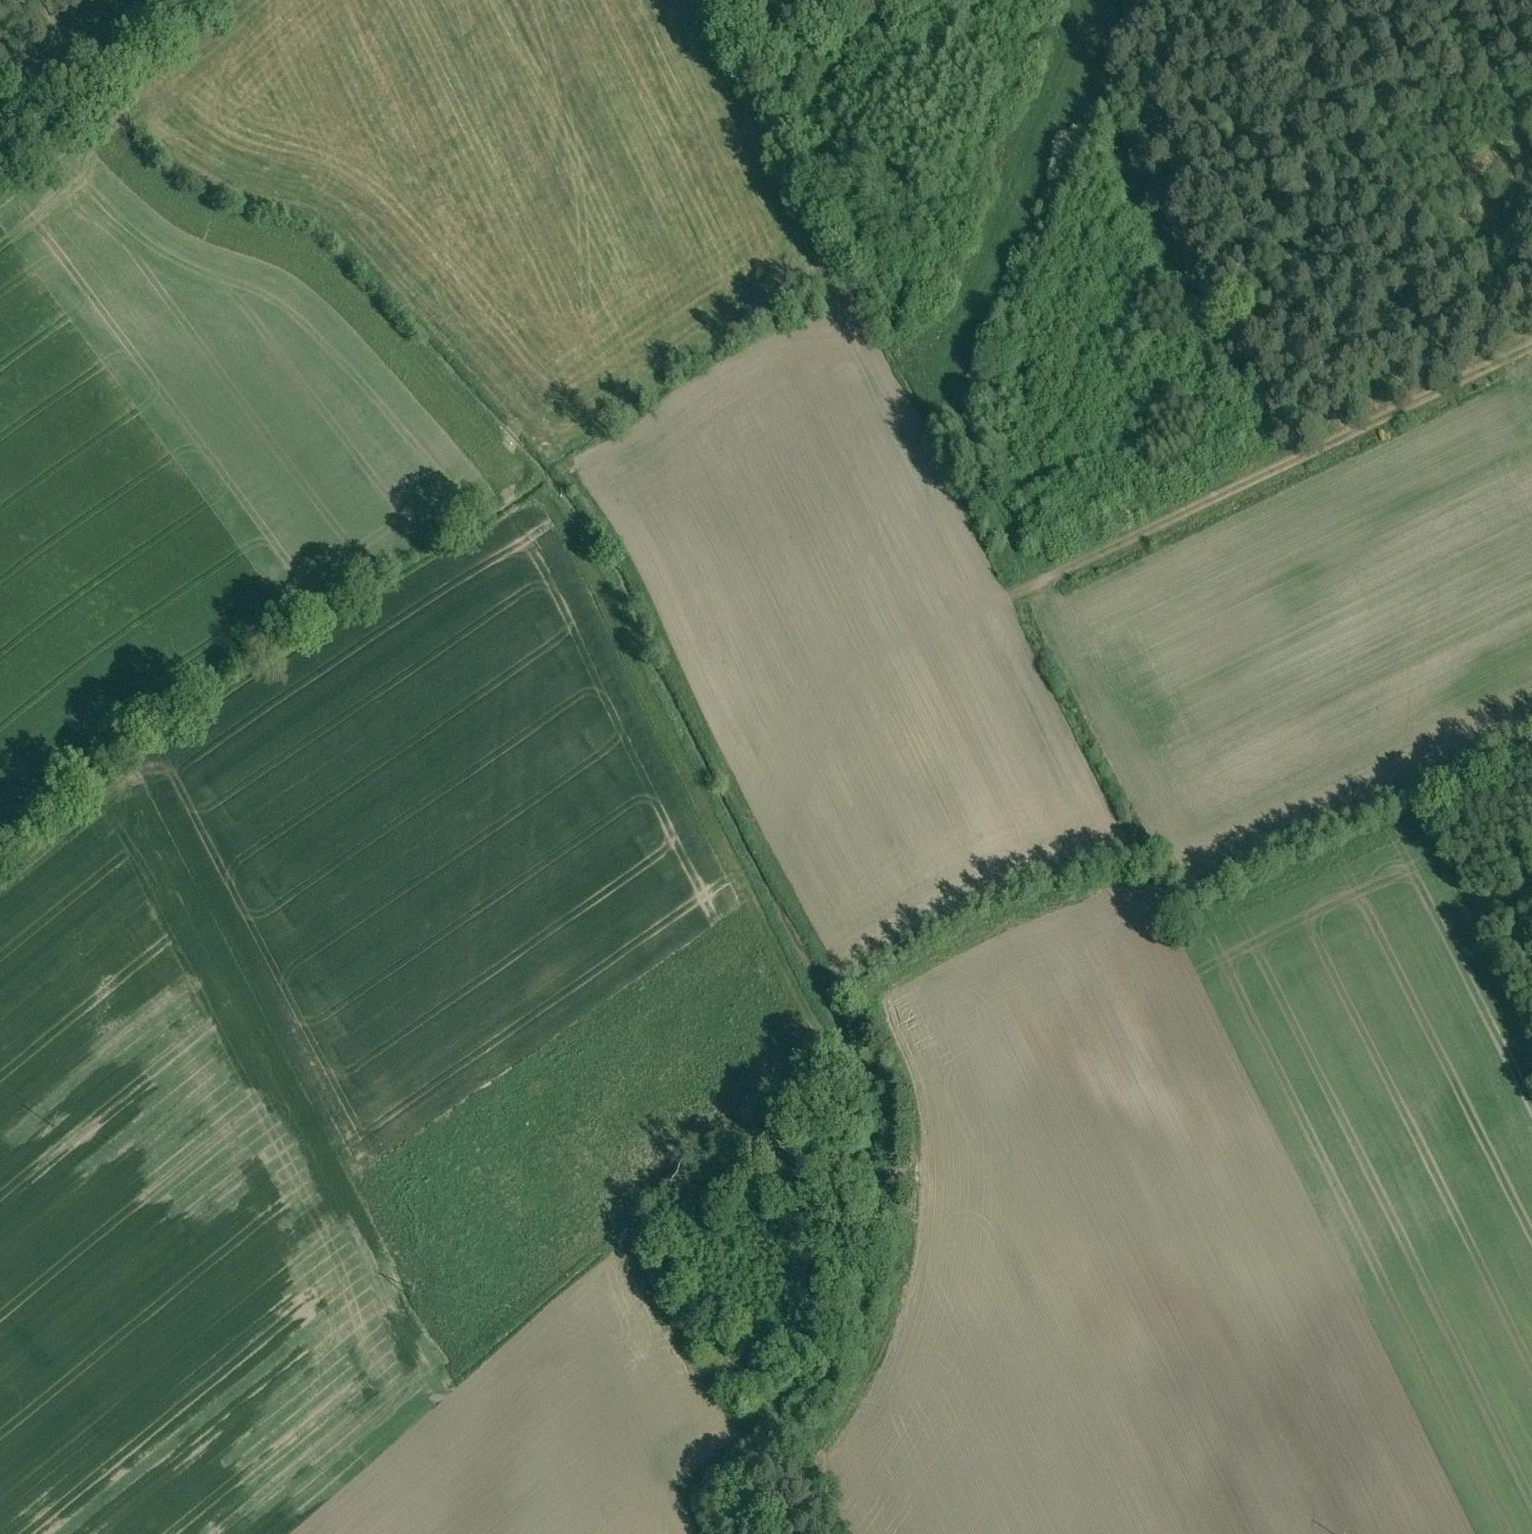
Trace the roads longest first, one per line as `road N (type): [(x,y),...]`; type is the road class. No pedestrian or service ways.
road 1 (track): [(1531,351),(1021,592)]

